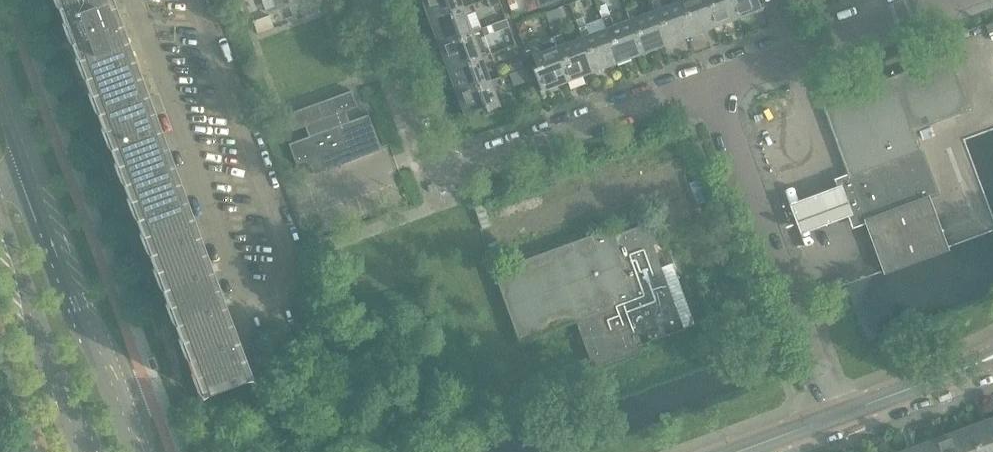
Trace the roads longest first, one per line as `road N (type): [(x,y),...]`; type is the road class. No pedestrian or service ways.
road 1 (residential): [(710,85),(438,180),(372,0)]
road 2 (unclassified): [(833,418),(710,85)]
road 3 (tertiary): [(138,451),(34,171)]
road 4 (tertiary): [(0,214),(88,451)]
road 5 (residential): [(947,0),(710,85)]
road 6 (unclassified): [(833,418),(968,368)]

